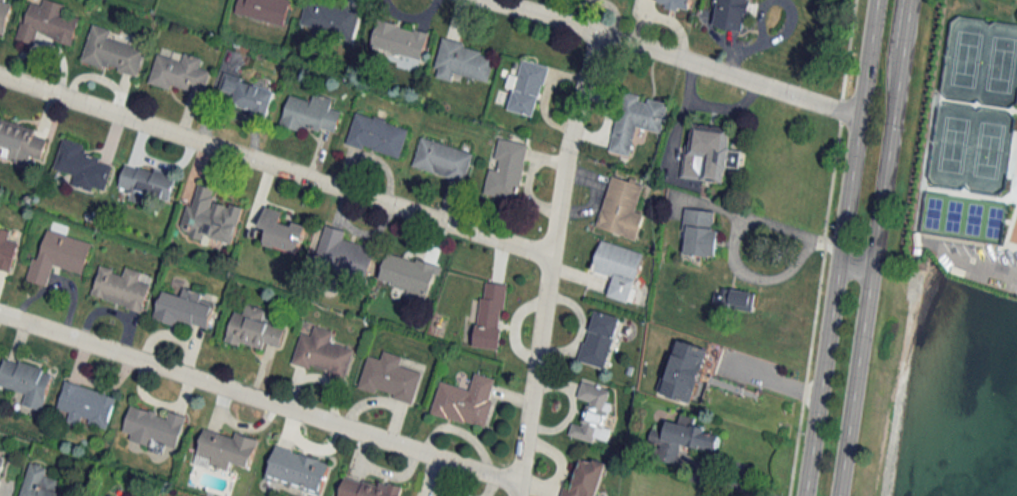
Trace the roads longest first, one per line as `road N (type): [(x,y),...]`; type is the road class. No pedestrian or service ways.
road 1 (residential): [(548,254),(0,73)]
road 2 (residential): [(517,485),(0,315)]
road 3 (residential): [(515,495),(564,144),(594,29)]
road 4 (secondary): [(869,42),(801,495)]
road 5 (secondary): [(837,495),(902,46)]
road 6 (residential): [(858,114),(496,0)]

